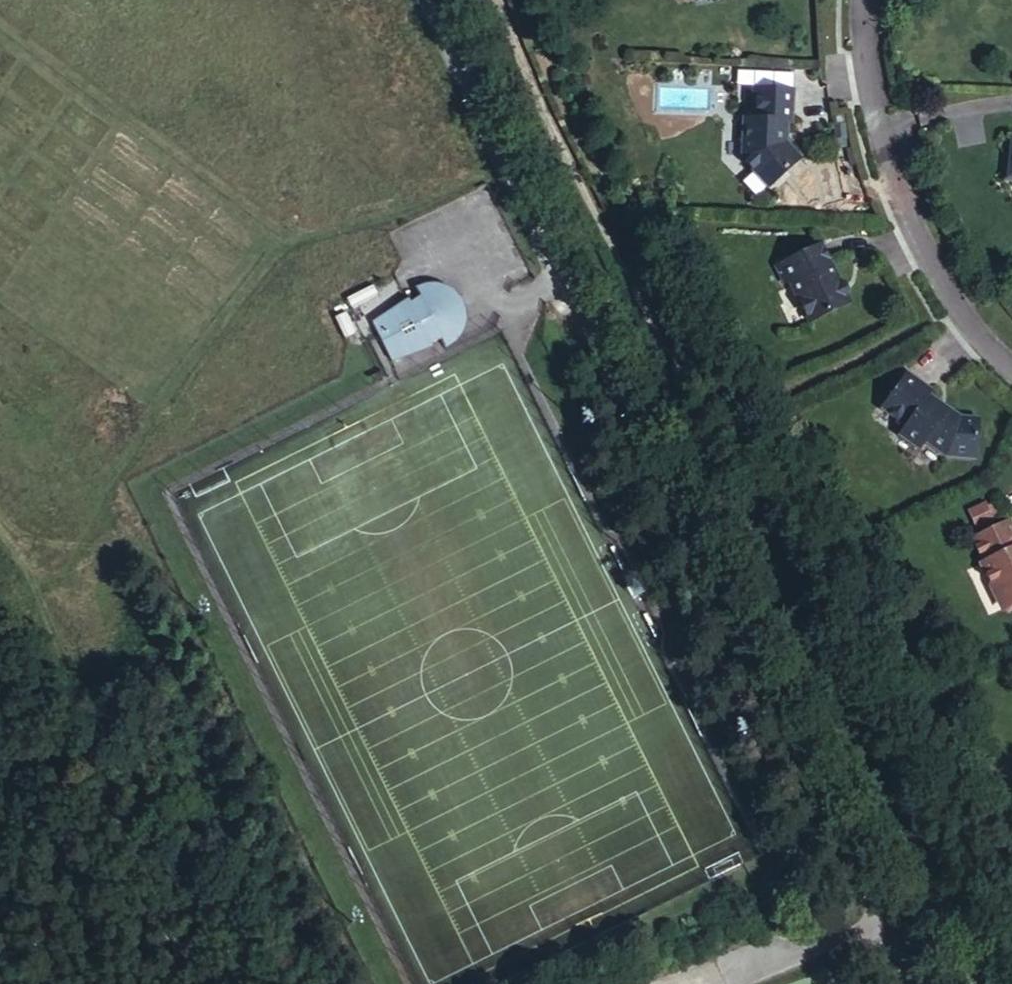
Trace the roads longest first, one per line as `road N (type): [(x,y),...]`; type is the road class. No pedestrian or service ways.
road 1 (unclassified): [(425,0),(909,983)]
road 2 (residential): [(1011,372),(941,284),(900,202),(878,134),(866,0)]

